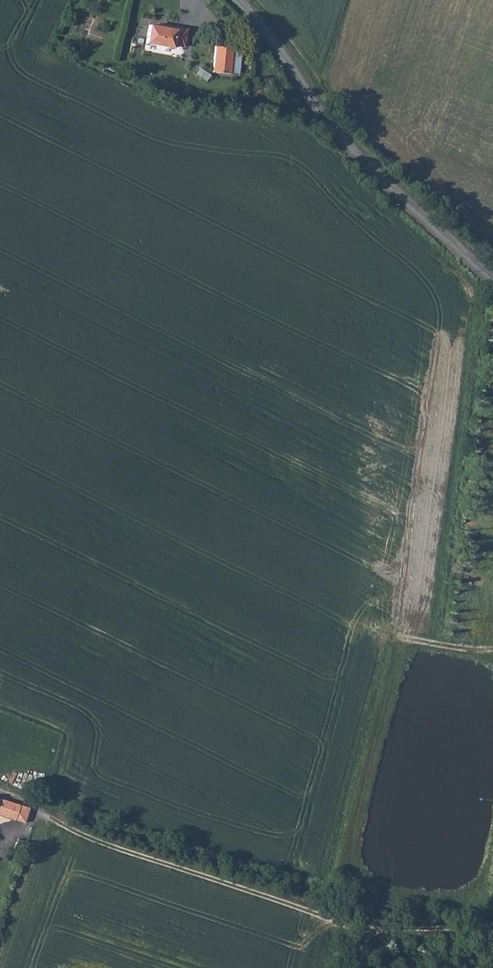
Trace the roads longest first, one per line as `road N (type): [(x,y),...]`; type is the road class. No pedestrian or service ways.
road 1 (track): [(1,793),(118,851),(354,926),(395,927)]
road 2 (unclassified): [(234,0),(339,136),(492,281)]

